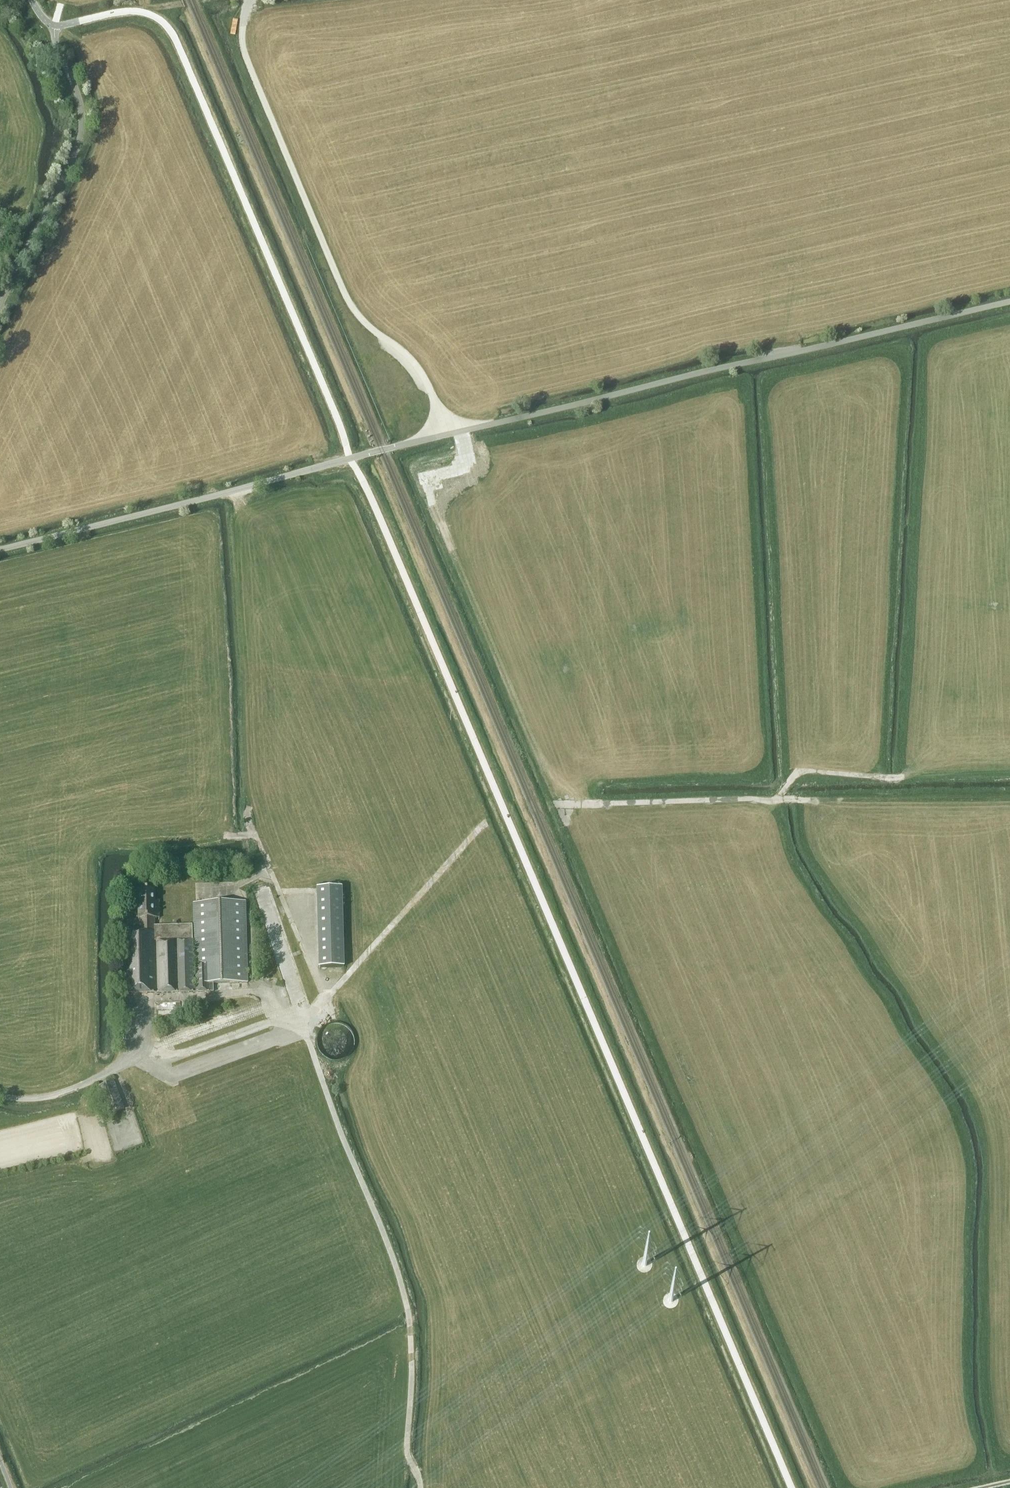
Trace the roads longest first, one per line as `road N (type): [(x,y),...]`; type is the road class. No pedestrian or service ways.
road 1 (unclassified): [(0,549),(1009,301)]
road 2 (track): [(132,1062),(191,1070),(280,1038),(306,1017),(405,1298),(406,1445),(420,1487)]
road 3 (track): [(306,1017),(489,820)]

